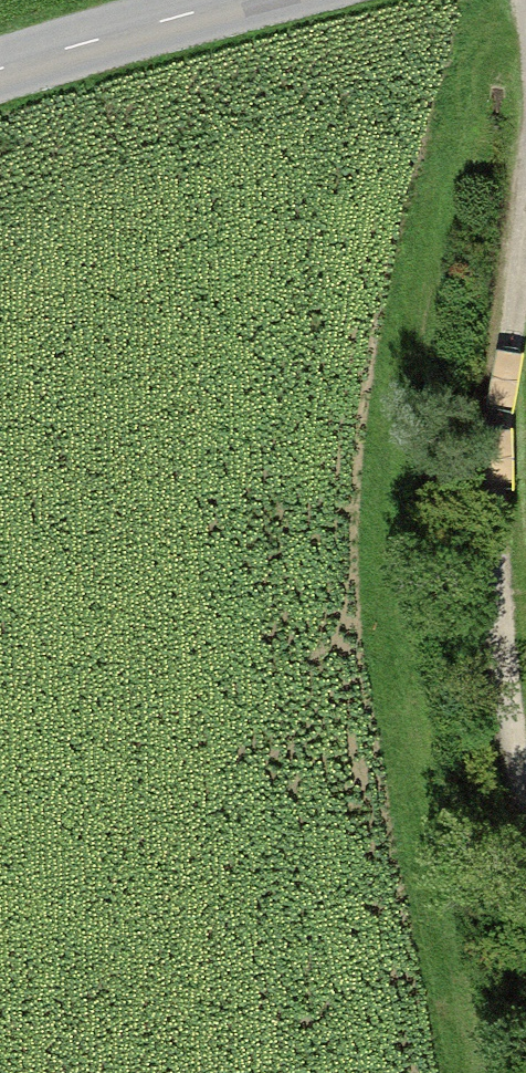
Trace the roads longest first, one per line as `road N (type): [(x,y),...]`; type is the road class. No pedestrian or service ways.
road 1 (track): [(462,1072),(394,673),(386,547),(439,165),(494,0)]
road 2 (track): [(525,240),(500,474),(501,616),(525,769)]
road 3 (tertiary): [(0,67),(234,0)]

